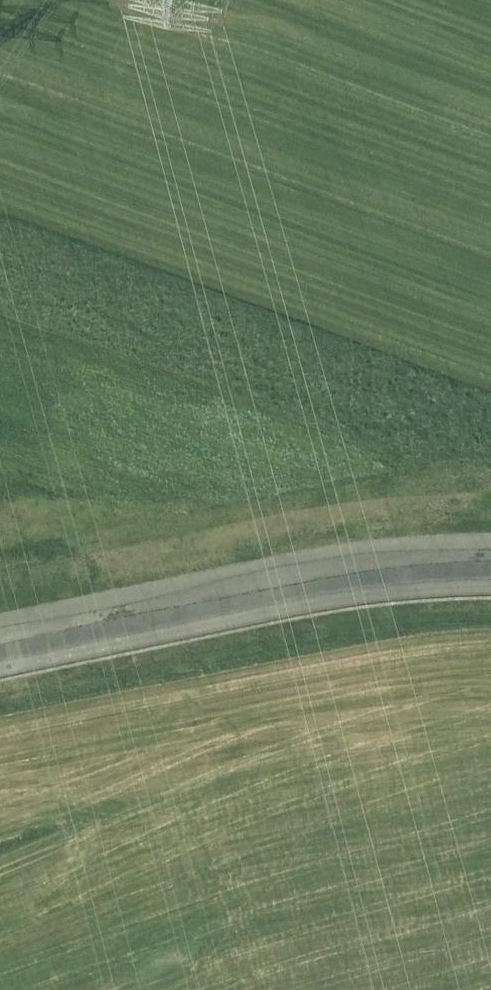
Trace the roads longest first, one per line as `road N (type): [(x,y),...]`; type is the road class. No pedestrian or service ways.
road 1 (unclassified): [(0,659),(311,589),(428,570),(490,574)]

